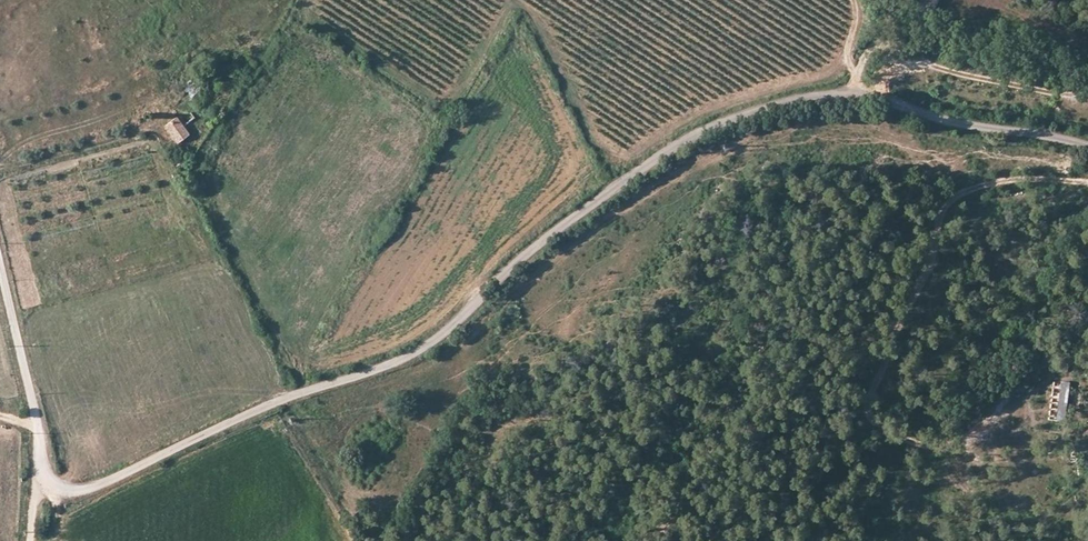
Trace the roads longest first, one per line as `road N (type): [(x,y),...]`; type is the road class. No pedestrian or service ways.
road 1 (unclassified): [(44,475),(50,488),(66,492),(109,480),(284,399),(429,348),(609,192),(732,119),(851,93),(950,122),(1087,144)]
road 2 (track): [(851,93),(857,47),(1087,95)]
road 3 (unclassified): [(44,475),(0,268)]

